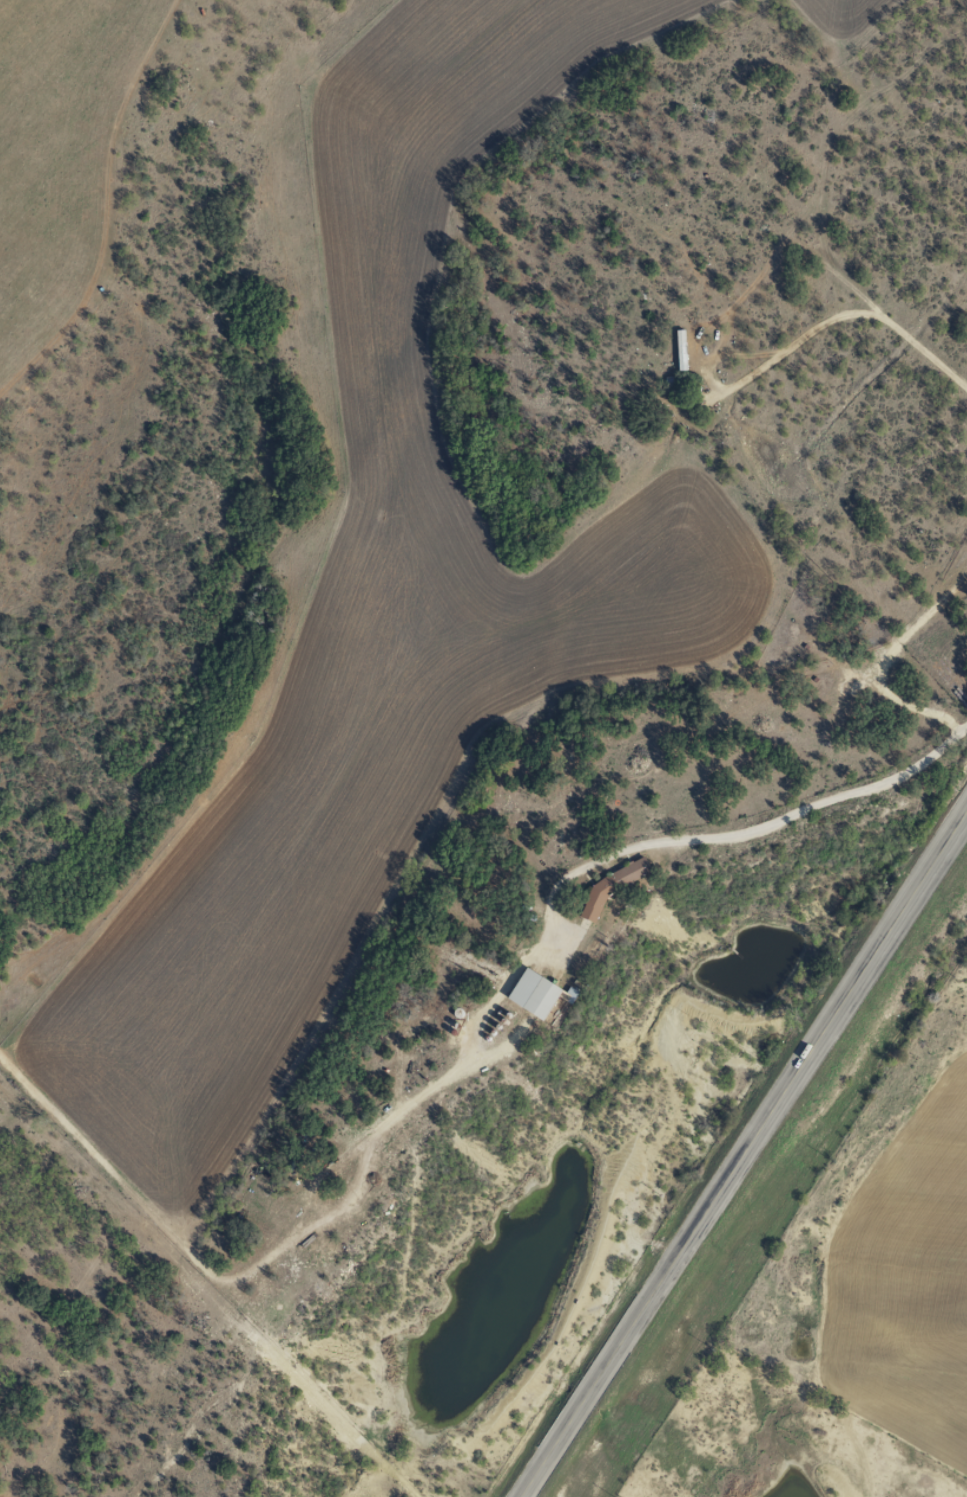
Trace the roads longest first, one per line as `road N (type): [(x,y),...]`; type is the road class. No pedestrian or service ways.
road 1 (primary): [(517,1496),(966,823)]
road 2 (residential): [(560,934),(551,884),(638,845),(748,837),(966,737)]
road 3 (residential): [(966,393),(888,321),(838,308),(720,389)]

